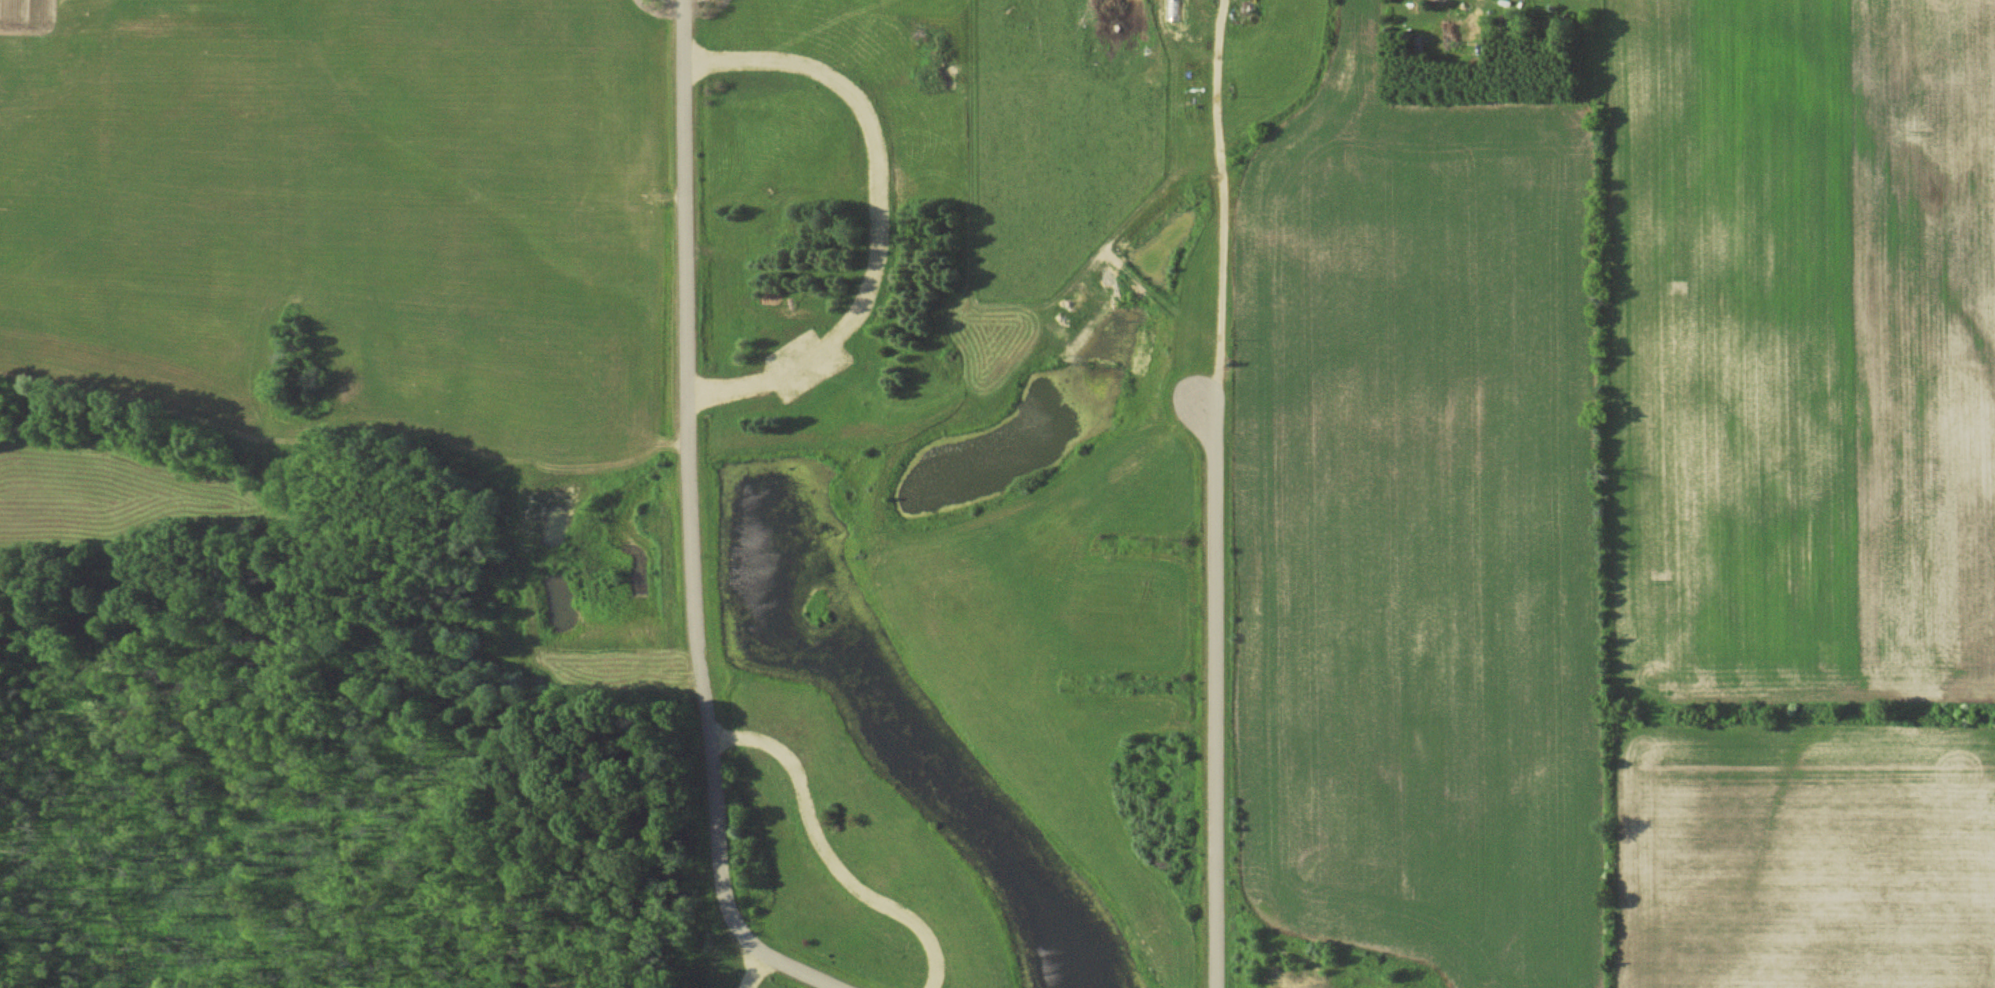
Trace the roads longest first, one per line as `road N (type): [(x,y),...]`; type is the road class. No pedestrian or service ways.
road 1 (residential): [(684,0),(686,460),(724,895),(737,939),(827,987)]
road 2 (residential): [(1216,987),(1216,453),(1198,407)]

